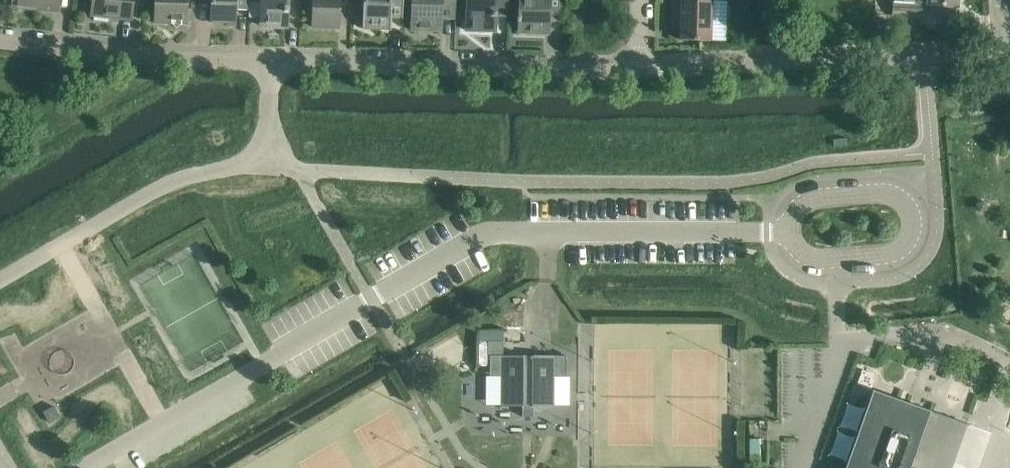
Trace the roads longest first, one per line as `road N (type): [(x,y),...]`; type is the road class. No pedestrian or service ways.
road 1 (unclassified): [(790,232),(481,234),(84,467)]
road 2 (residential): [(0,281),(178,179),(265,165),(270,62)]
road 3 (residential): [(1009,38),(989,49),(641,69)]
road 4 (residential): [(641,69),(270,62)]
road 5 (unclassified): [(790,232),(794,211),(815,197),(893,194),(913,222),(908,242),(890,255),(821,261),(793,243)]
road 6 (residential): [(270,62),(0,40)]

